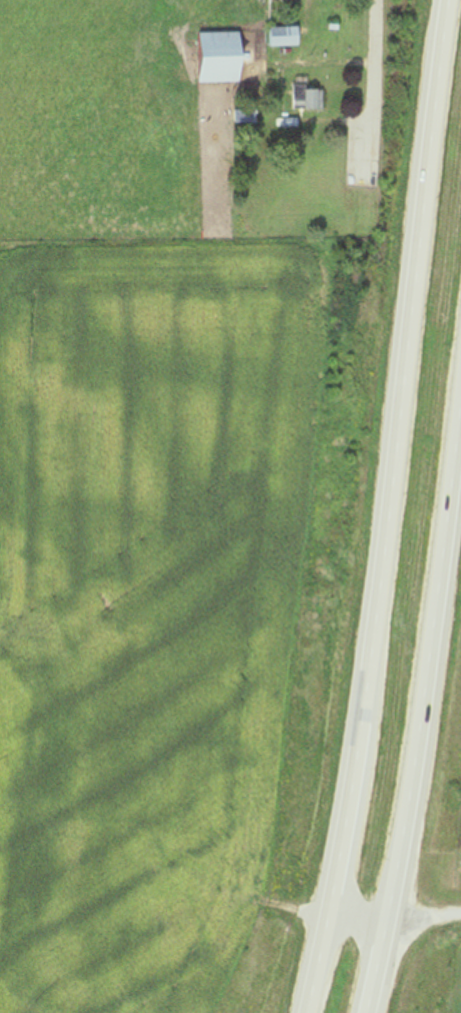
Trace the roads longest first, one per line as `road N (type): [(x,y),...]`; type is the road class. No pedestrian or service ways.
road 1 (trunk): [(446,0),(355,780),(307,1012)]
road 2 (trunk): [(367,1012),(421,731),(460,410)]
road 3 (residential): [(372,176),(375,0)]

